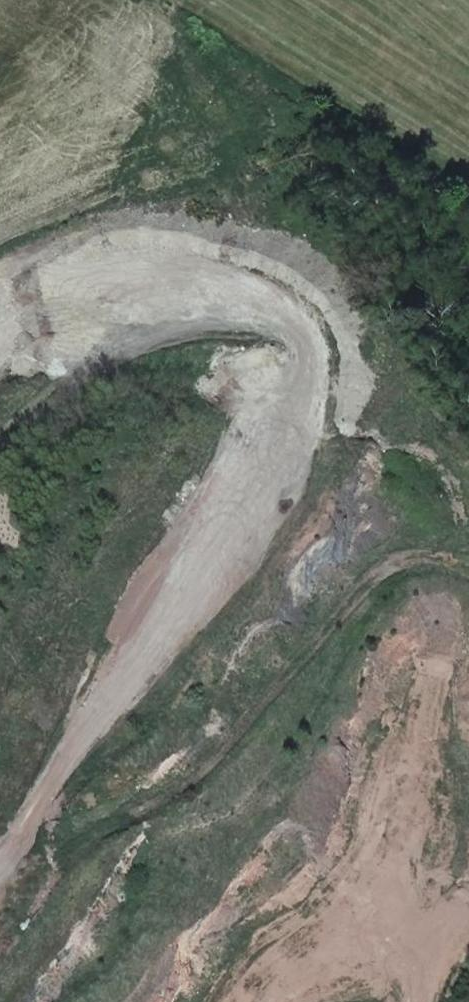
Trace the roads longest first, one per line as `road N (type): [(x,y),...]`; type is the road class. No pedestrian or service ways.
road 1 (track): [(0,860),(78,739),(98,647),(238,407),(273,401),(295,376),(271,341),(194,334),(75,377),(0,442)]
road 2 (track): [(468,532),(397,400),(274,280),(133,263),(0,334)]
road 3 (track): [(468,568),(415,558),(317,619),(150,803),(0,868)]
road 4 (track): [(415,1001),(373,951),(299,955),(263,1001)]

